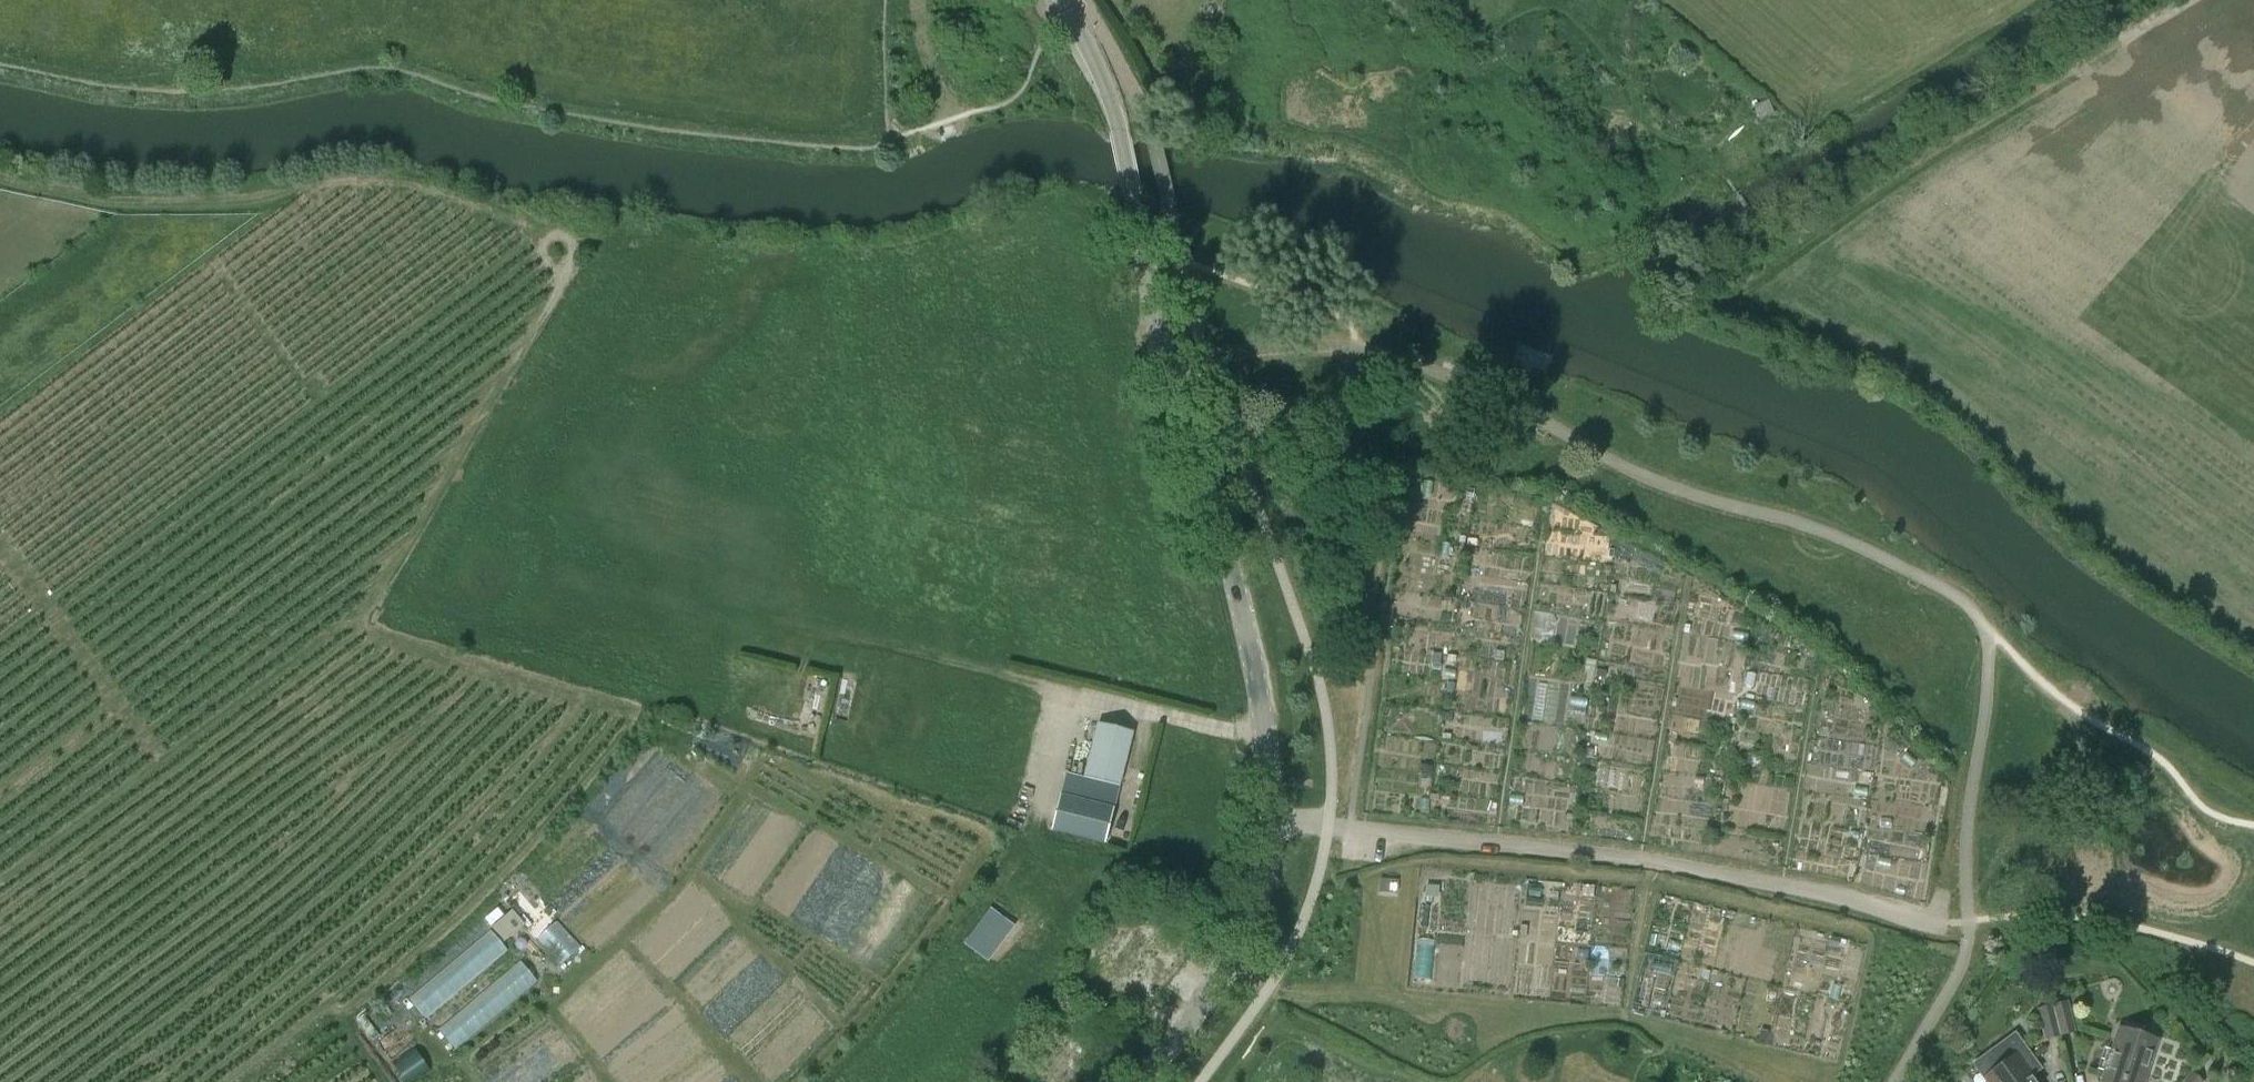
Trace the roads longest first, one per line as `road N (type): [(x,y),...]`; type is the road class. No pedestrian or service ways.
road 1 (unclassified): [(1144,1081),(1249,929),(1267,851),(1268,787),(1252,655),(1171,377),(1121,141)]
road 2 (track): [(2190,0),(1957,142),(1780,267),(1752,219)]
road 3 (unclassified): [(1067,9),(1121,141)]
road 4 (track): [(914,0),(943,121)]

